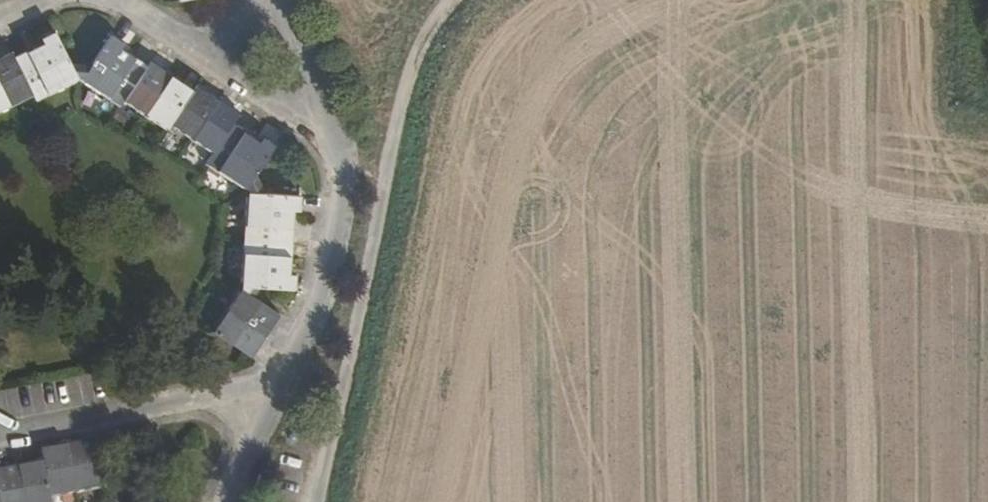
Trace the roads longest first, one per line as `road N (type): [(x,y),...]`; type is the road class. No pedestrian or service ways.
road 1 (unclassified): [(306,501),(373,203)]
road 2 (residential): [(323,119),(328,195),(315,281),(287,355),(248,401)]
road 3 (residential): [(0,424),(194,390),(248,401)]
road 4 (track): [(434,0),(411,36),(373,203)]
road 5 (residential): [(184,42),(280,109),(323,119)]
road 6 (residential): [(277,0),(323,119)]

